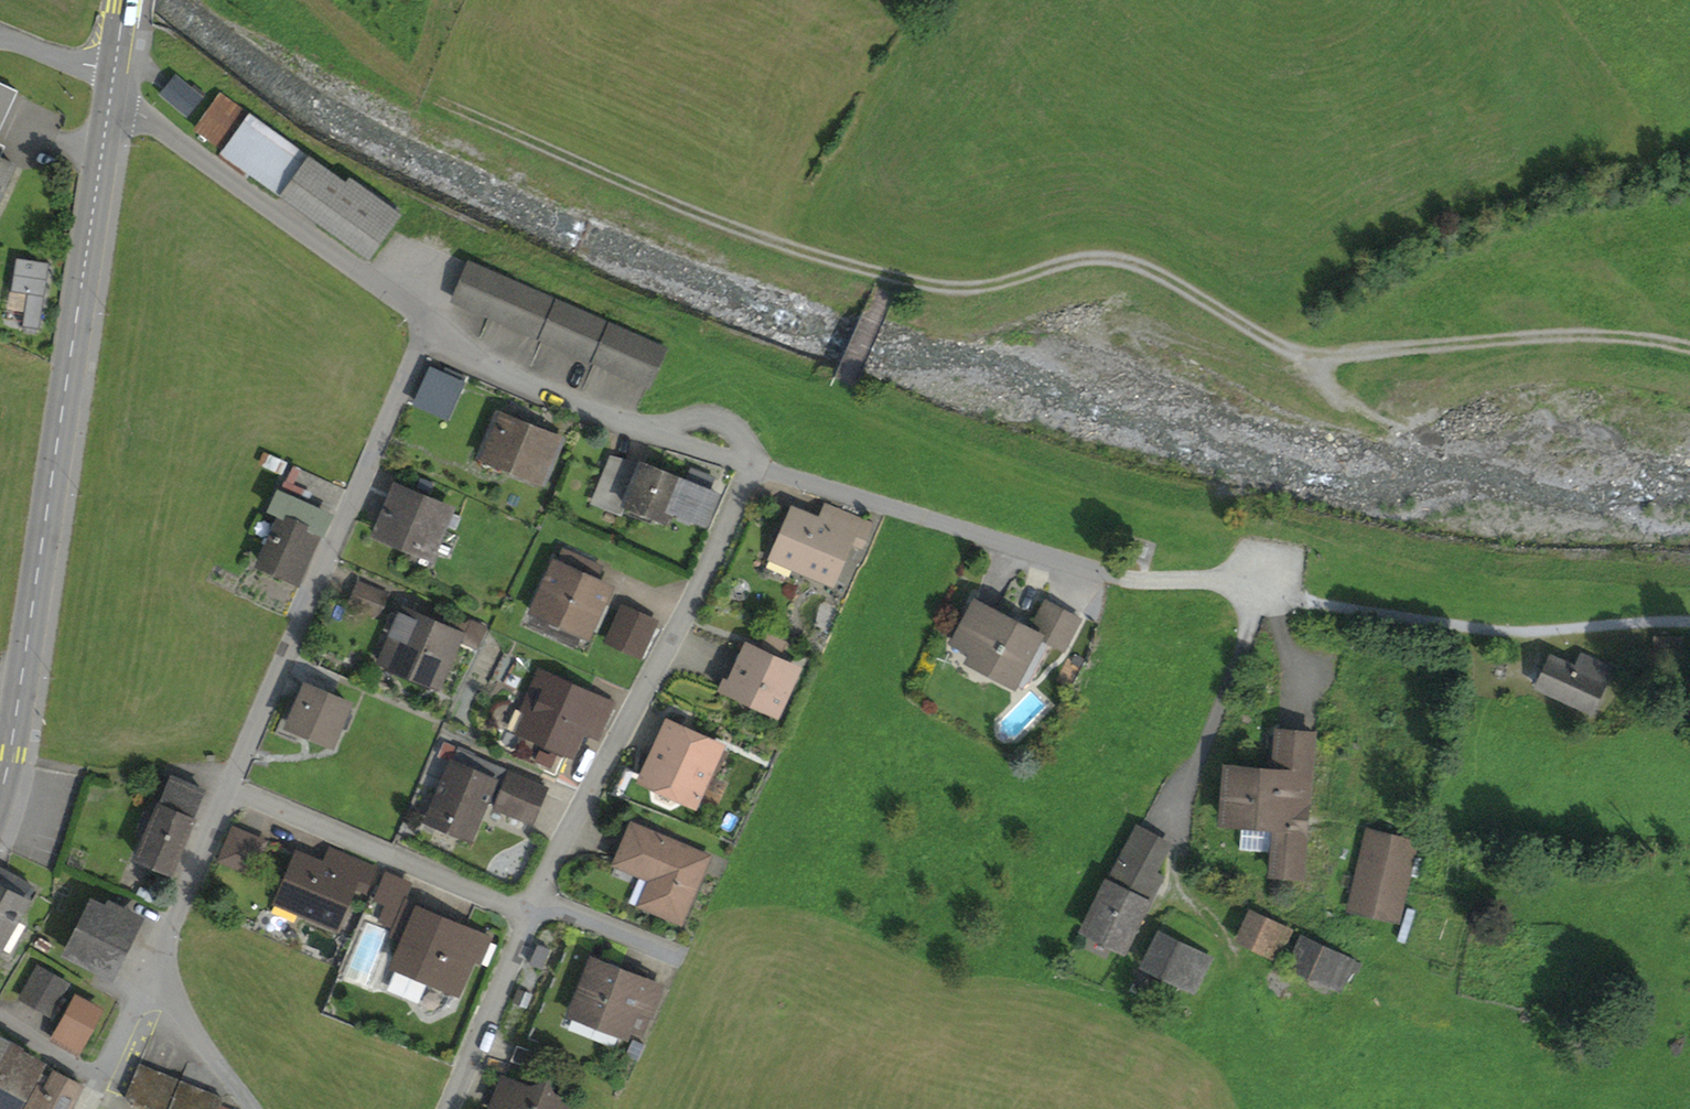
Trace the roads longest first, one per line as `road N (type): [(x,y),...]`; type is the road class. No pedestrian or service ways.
road 1 (track): [(317,0),(397,73),(461,114),(705,222),(888,278),(956,294),(1094,260),(1139,265),(1298,350),(1561,330),(1689,352)]
road 2 (primary): [(109,93),(0,789)]
road 3 (residential): [(751,465),(1077,564),(1261,596)]
road 4 (residential): [(429,325),(229,790)]
road 5 (residential): [(751,465),(693,599),(536,900)]
road 6 (track): [(1689,624),(1506,632),(1261,596)]
road 7 (residential): [(109,93),(429,325)]
road 8 (residential): [(429,325),(487,366),(586,412),(751,465)]
road 9 (residential): [(530,915),(229,790)]
road 10 (residential): [(1181,890),(1193,781),(1261,596)]
road 11 (residential): [(530,915),(447,1108)]
road 12 (residential): [(229,790),(154,967)]
road 13 (residential): [(154,967),(252,1108)]
road 14 (residential): [(684,959),(536,900)]
road 15 (track): [(1298,350),(1335,395),(1408,438)]
road 16 (residential): [(101,1081),(154,967)]
road 17 (track): [(840,394),(888,278)]

